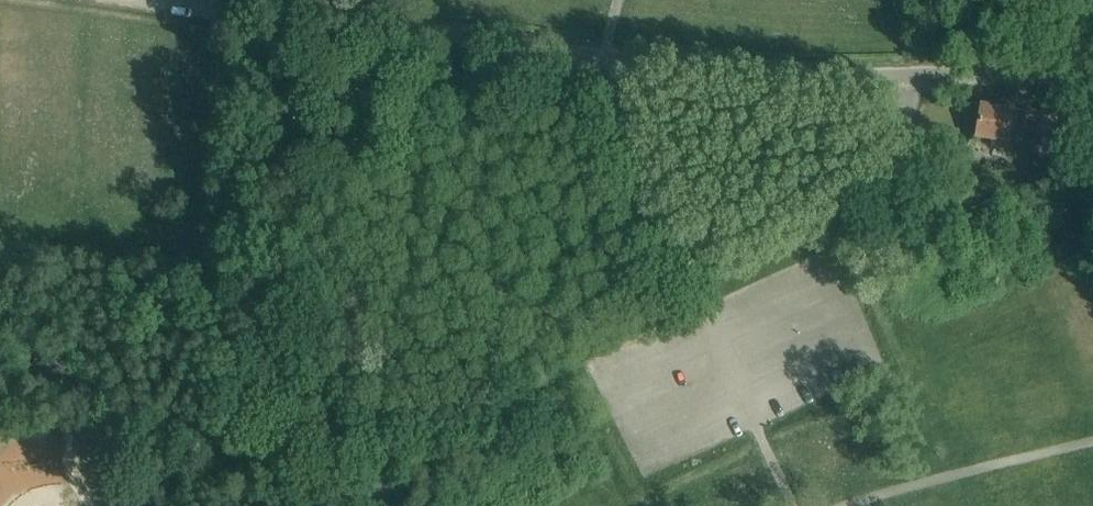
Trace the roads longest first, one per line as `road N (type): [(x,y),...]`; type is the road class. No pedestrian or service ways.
road 1 (unclassified): [(1092,70),(758,75),(211,0)]
road 2 (track): [(697,287),(356,434),(210,433)]

